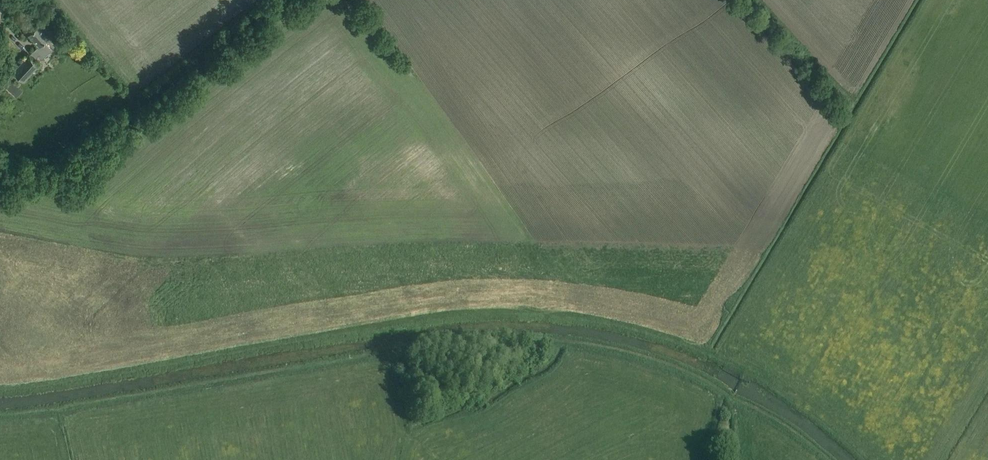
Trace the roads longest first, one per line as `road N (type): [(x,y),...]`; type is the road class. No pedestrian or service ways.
road 1 (track): [(0,388),(456,311),(532,308),(608,318),(705,348),(776,387),(865,459)]
road 2 (track): [(824,459),(765,414),(691,372),(639,350),(562,333),(500,330),(0,412)]

